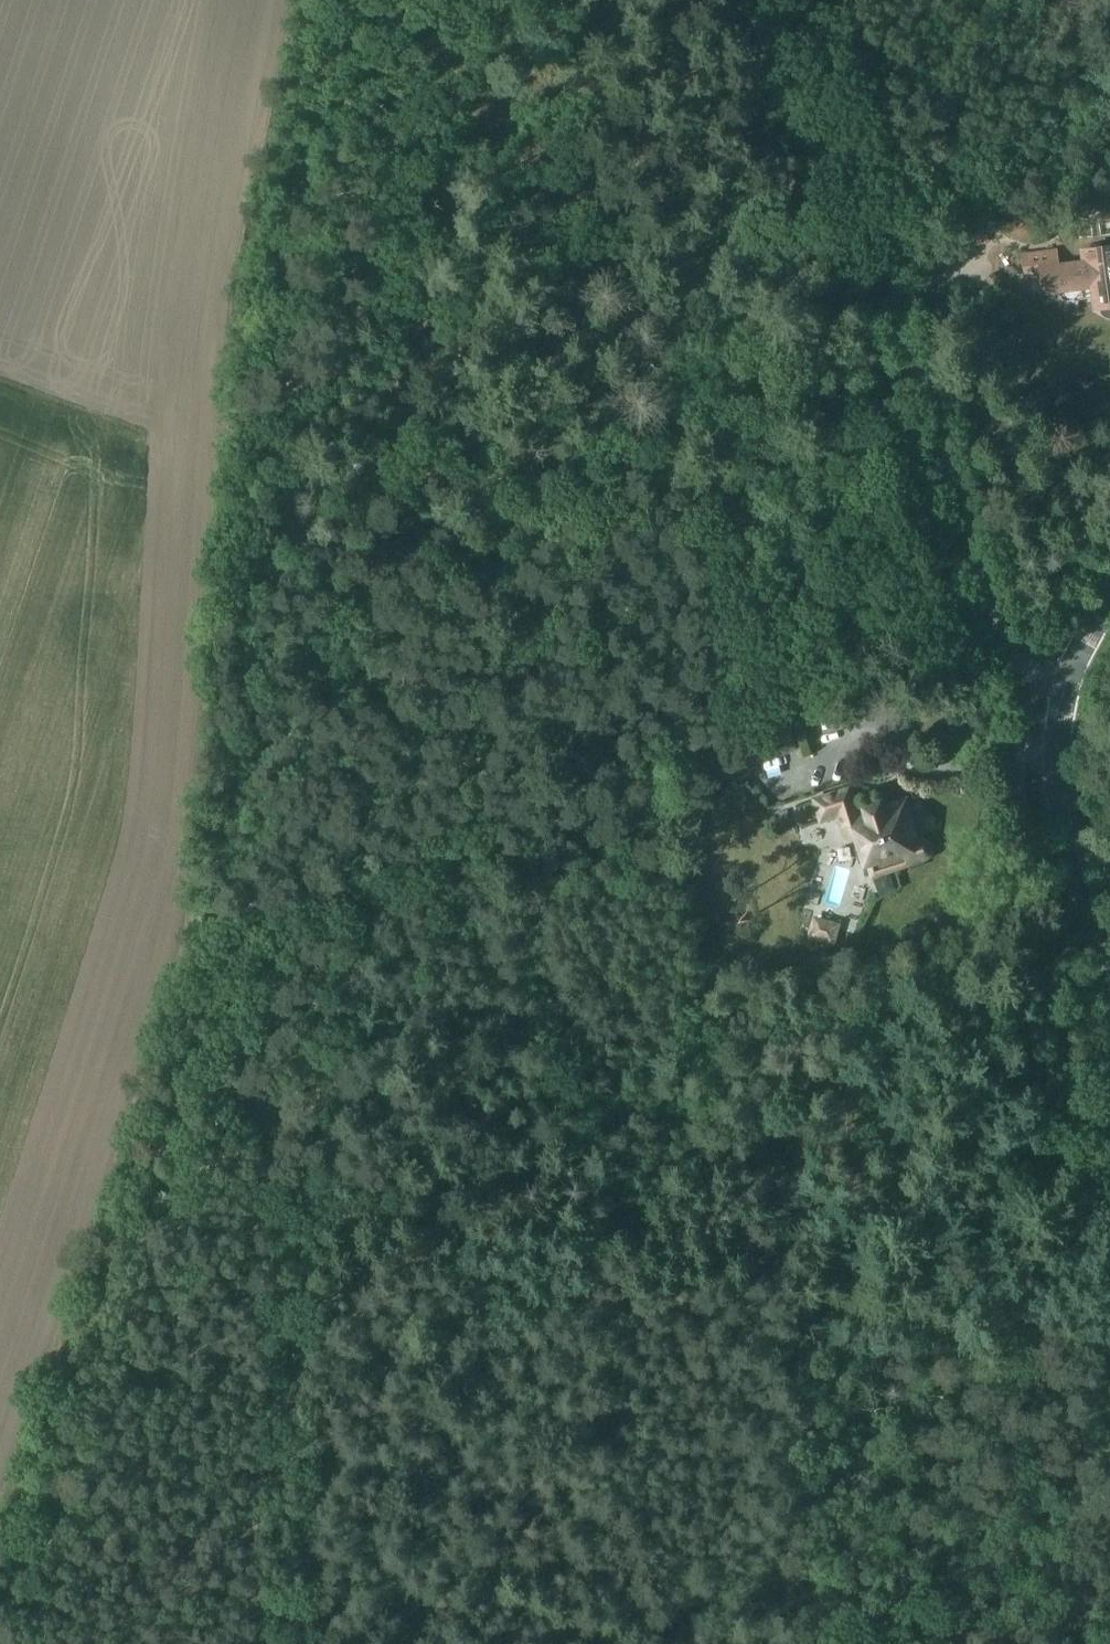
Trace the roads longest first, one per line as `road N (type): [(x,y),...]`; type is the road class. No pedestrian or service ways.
road 1 (unclassified): [(1066,684),(1011,671),(997,659),(792,0)]
road 2 (tertiary): [(1109,967),(1060,793),(1056,735),(1066,684)]

